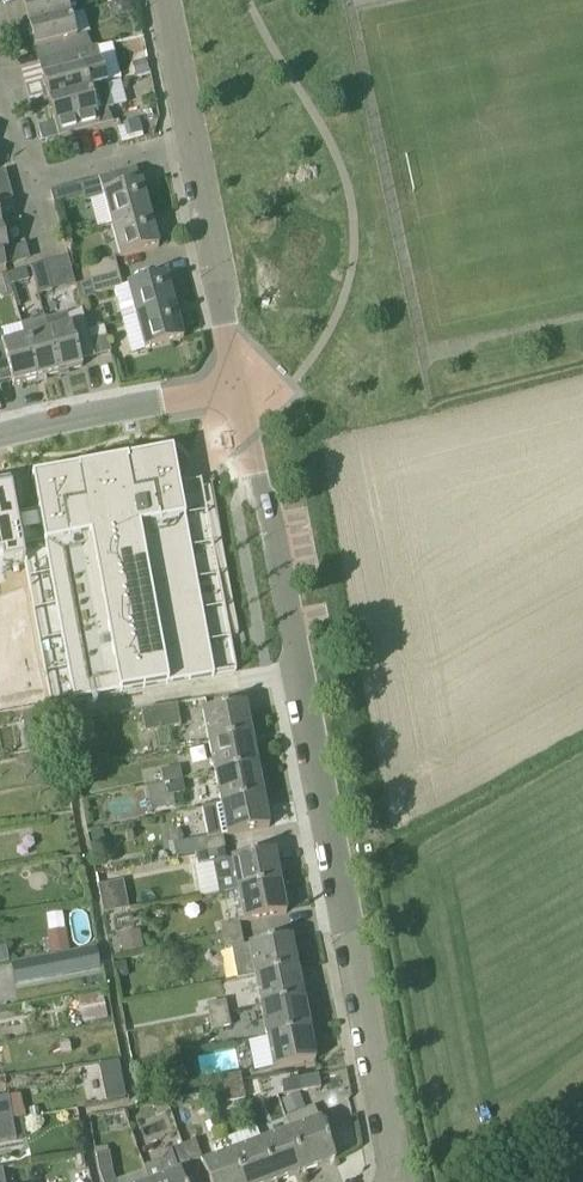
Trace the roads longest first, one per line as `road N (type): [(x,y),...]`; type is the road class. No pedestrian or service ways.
road 1 (residential): [(395,1181),(240,392)]
road 2 (residential): [(240,392),(189,144)]
road 3 (residential): [(0,438),(240,392)]
road 4 (residential): [(28,178),(189,144)]
road 5 (residential): [(189,144),(161,0)]

